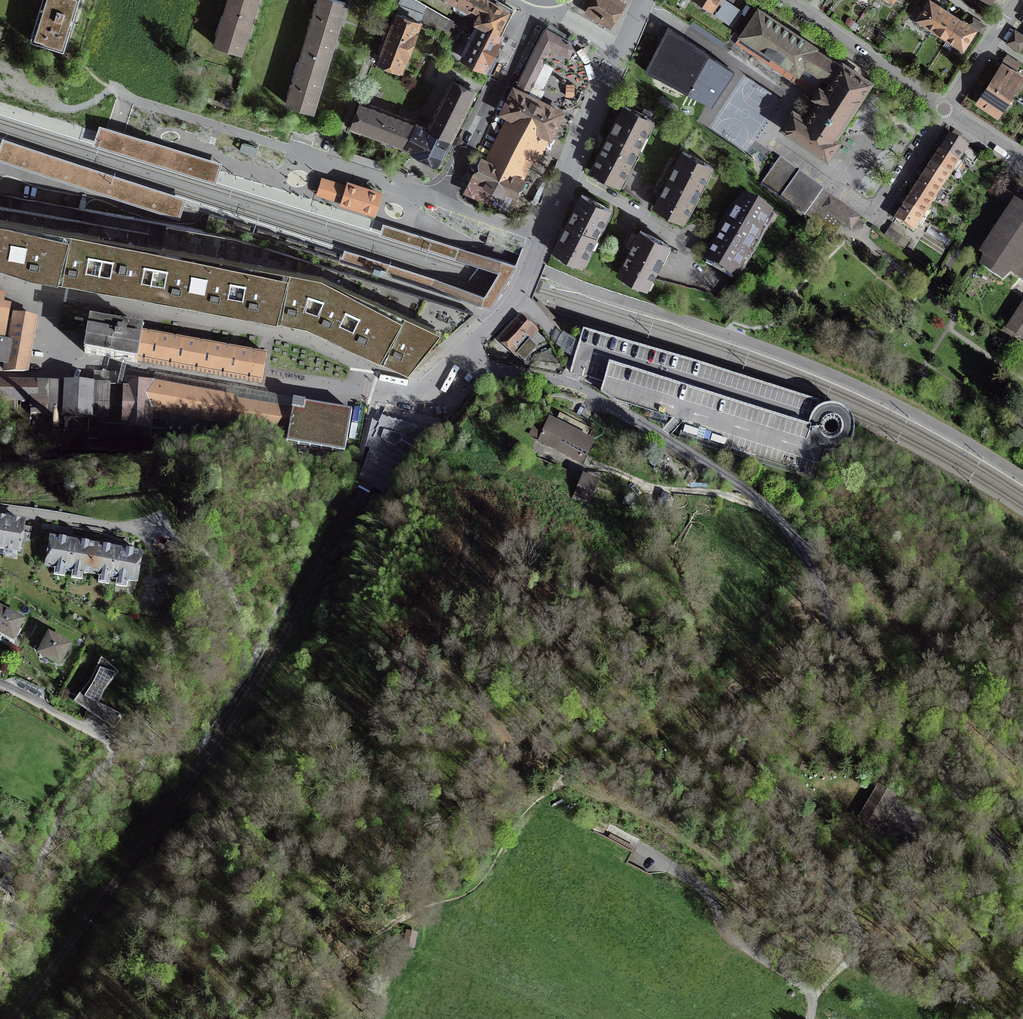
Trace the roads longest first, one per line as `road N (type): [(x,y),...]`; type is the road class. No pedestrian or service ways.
road 1 (unclassified): [(455,355),(568,382),(775,514),(859,661),(1022,887)]
road 2 (track): [(759,959),(756,923),(733,877),(683,836),(577,787),(504,734),(454,679)]
road 3 (residential): [(539,0),(443,203),(541,238)]
road 4 (unclassified): [(809,1018),(809,991),(734,944),(693,883),(632,848)]
road 5 (residential): [(620,45),(541,238)]
road 6 (residential): [(944,110),(785,0)]
road 7 (residential): [(0,508),(159,534)]
road 8 (residential): [(541,238),(516,294),(455,355)]
road 9 (residential): [(944,110),(870,226)]
road 10 (residential): [(1018,0),(944,110)]

